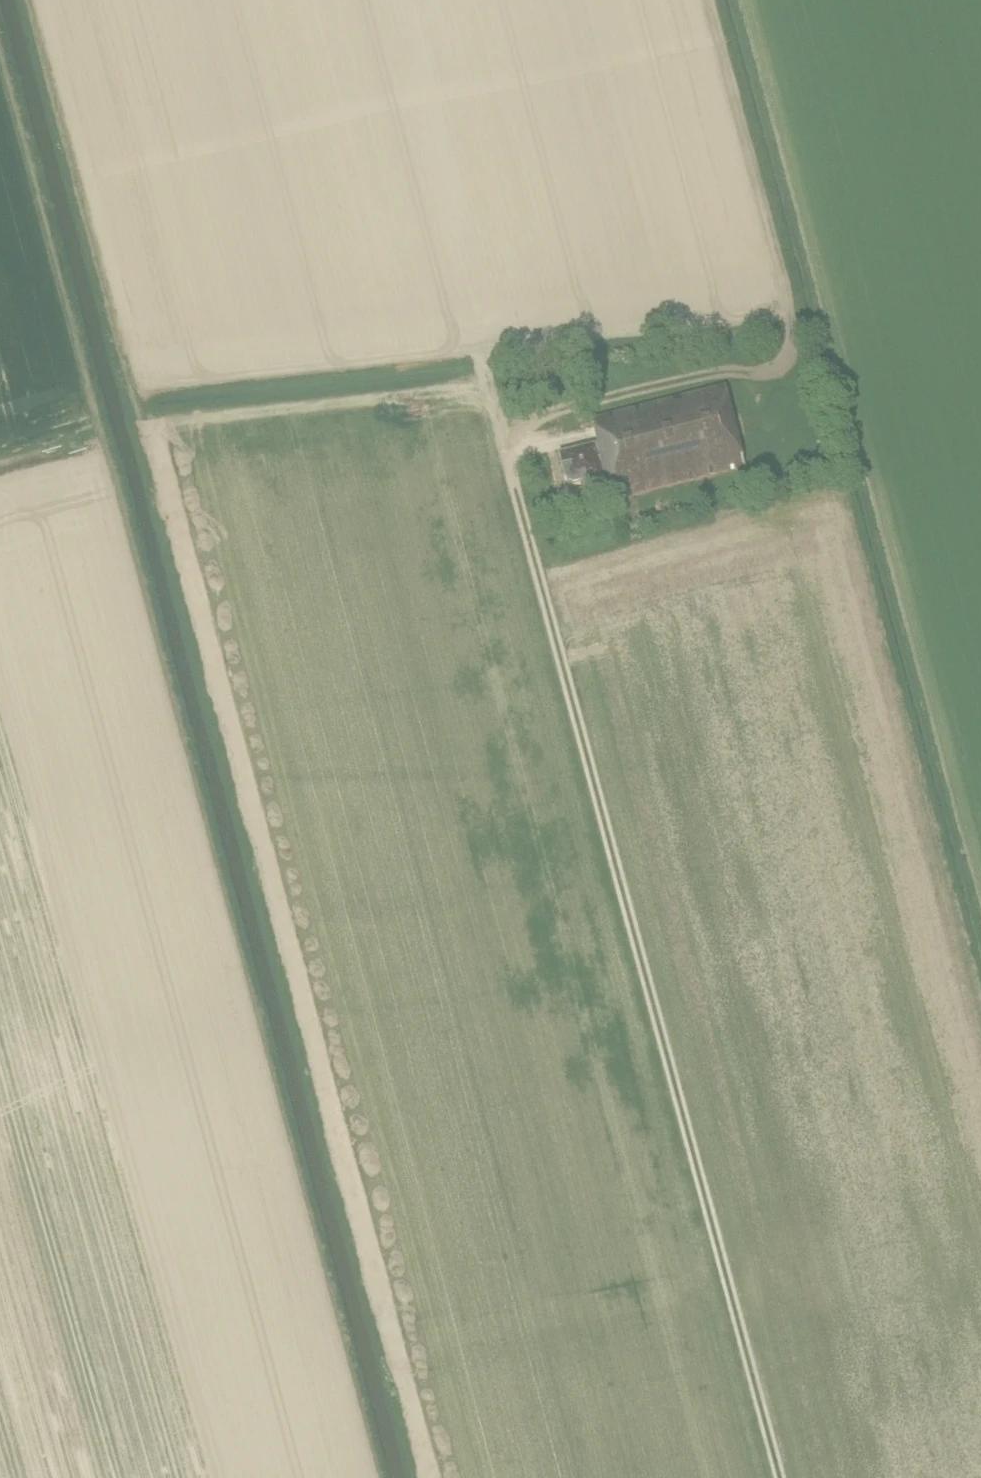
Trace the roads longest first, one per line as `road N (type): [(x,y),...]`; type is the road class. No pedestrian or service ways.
road 1 (track): [(509,463),(780,1477)]

